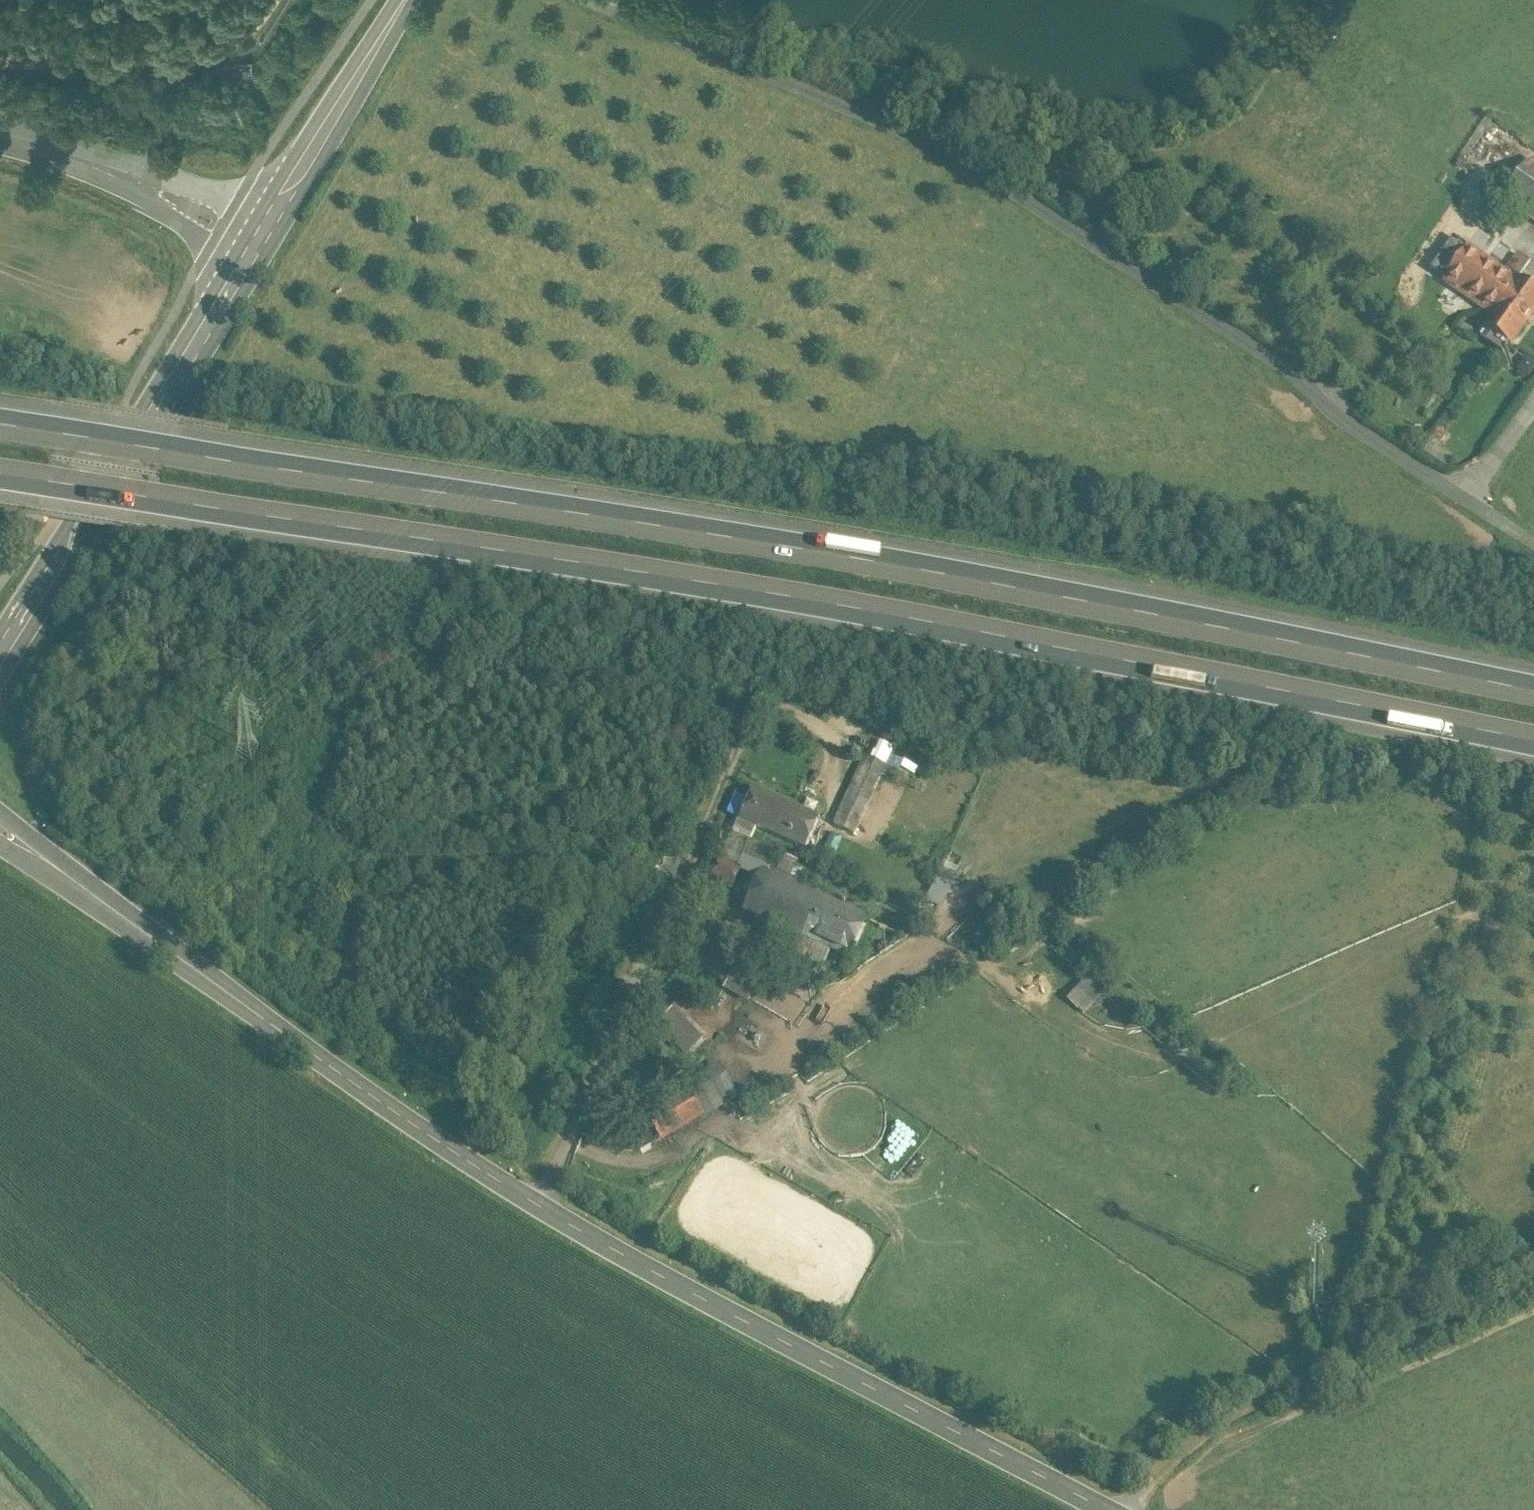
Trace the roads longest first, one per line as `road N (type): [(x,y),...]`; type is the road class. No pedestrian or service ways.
road 1 (motorway): [(0,485),(1533,743)]
road 2 (motorway): [(1533,686),(941,578),(0,432)]
road 3 (tertiary): [(1110,1509),(627,1258),(449,1147),(0,832)]
road 4 (secondary): [(0,654),(404,0)]
road 5 (track): [(1120,1509),(1211,1425),(1341,1346)]

